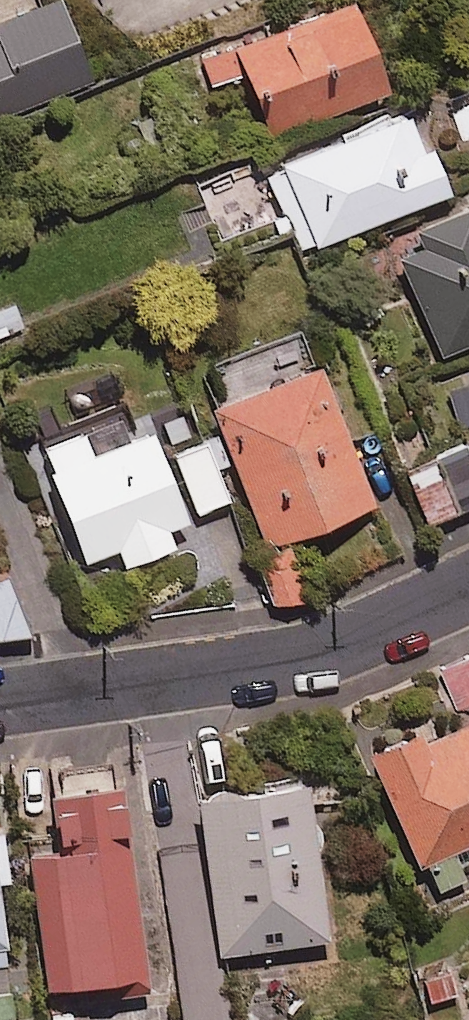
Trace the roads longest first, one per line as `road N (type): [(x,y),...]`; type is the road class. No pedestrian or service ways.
road 1 (residential): [(468,588),(344,642),(282,659),(0,701)]

